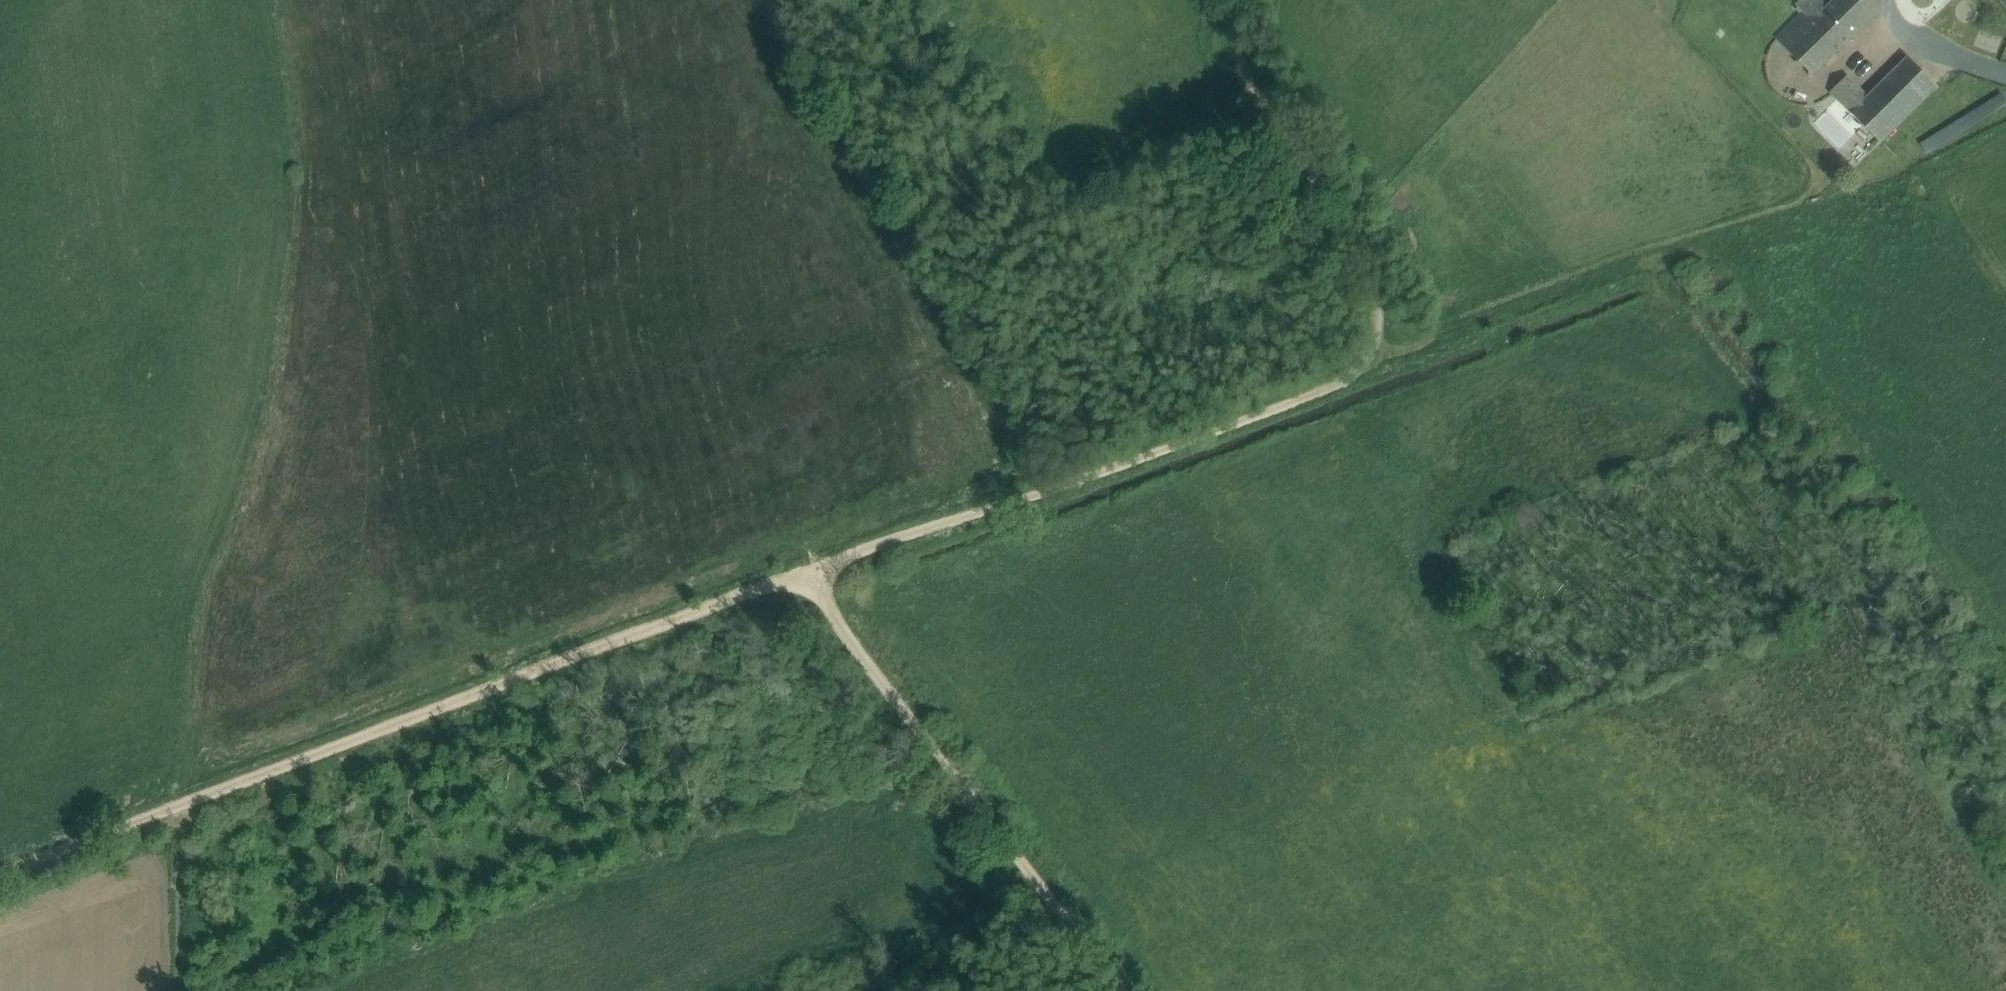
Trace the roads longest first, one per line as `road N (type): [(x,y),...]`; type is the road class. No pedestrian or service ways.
road 1 (track): [(1234,0),(1217,30),(1238,76),(1377,317),(1384,348),(1369,375),(812,575)]
road 2 (track): [(812,575),(0,880)]
road 3 (track): [(1130,990),(812,575)]

